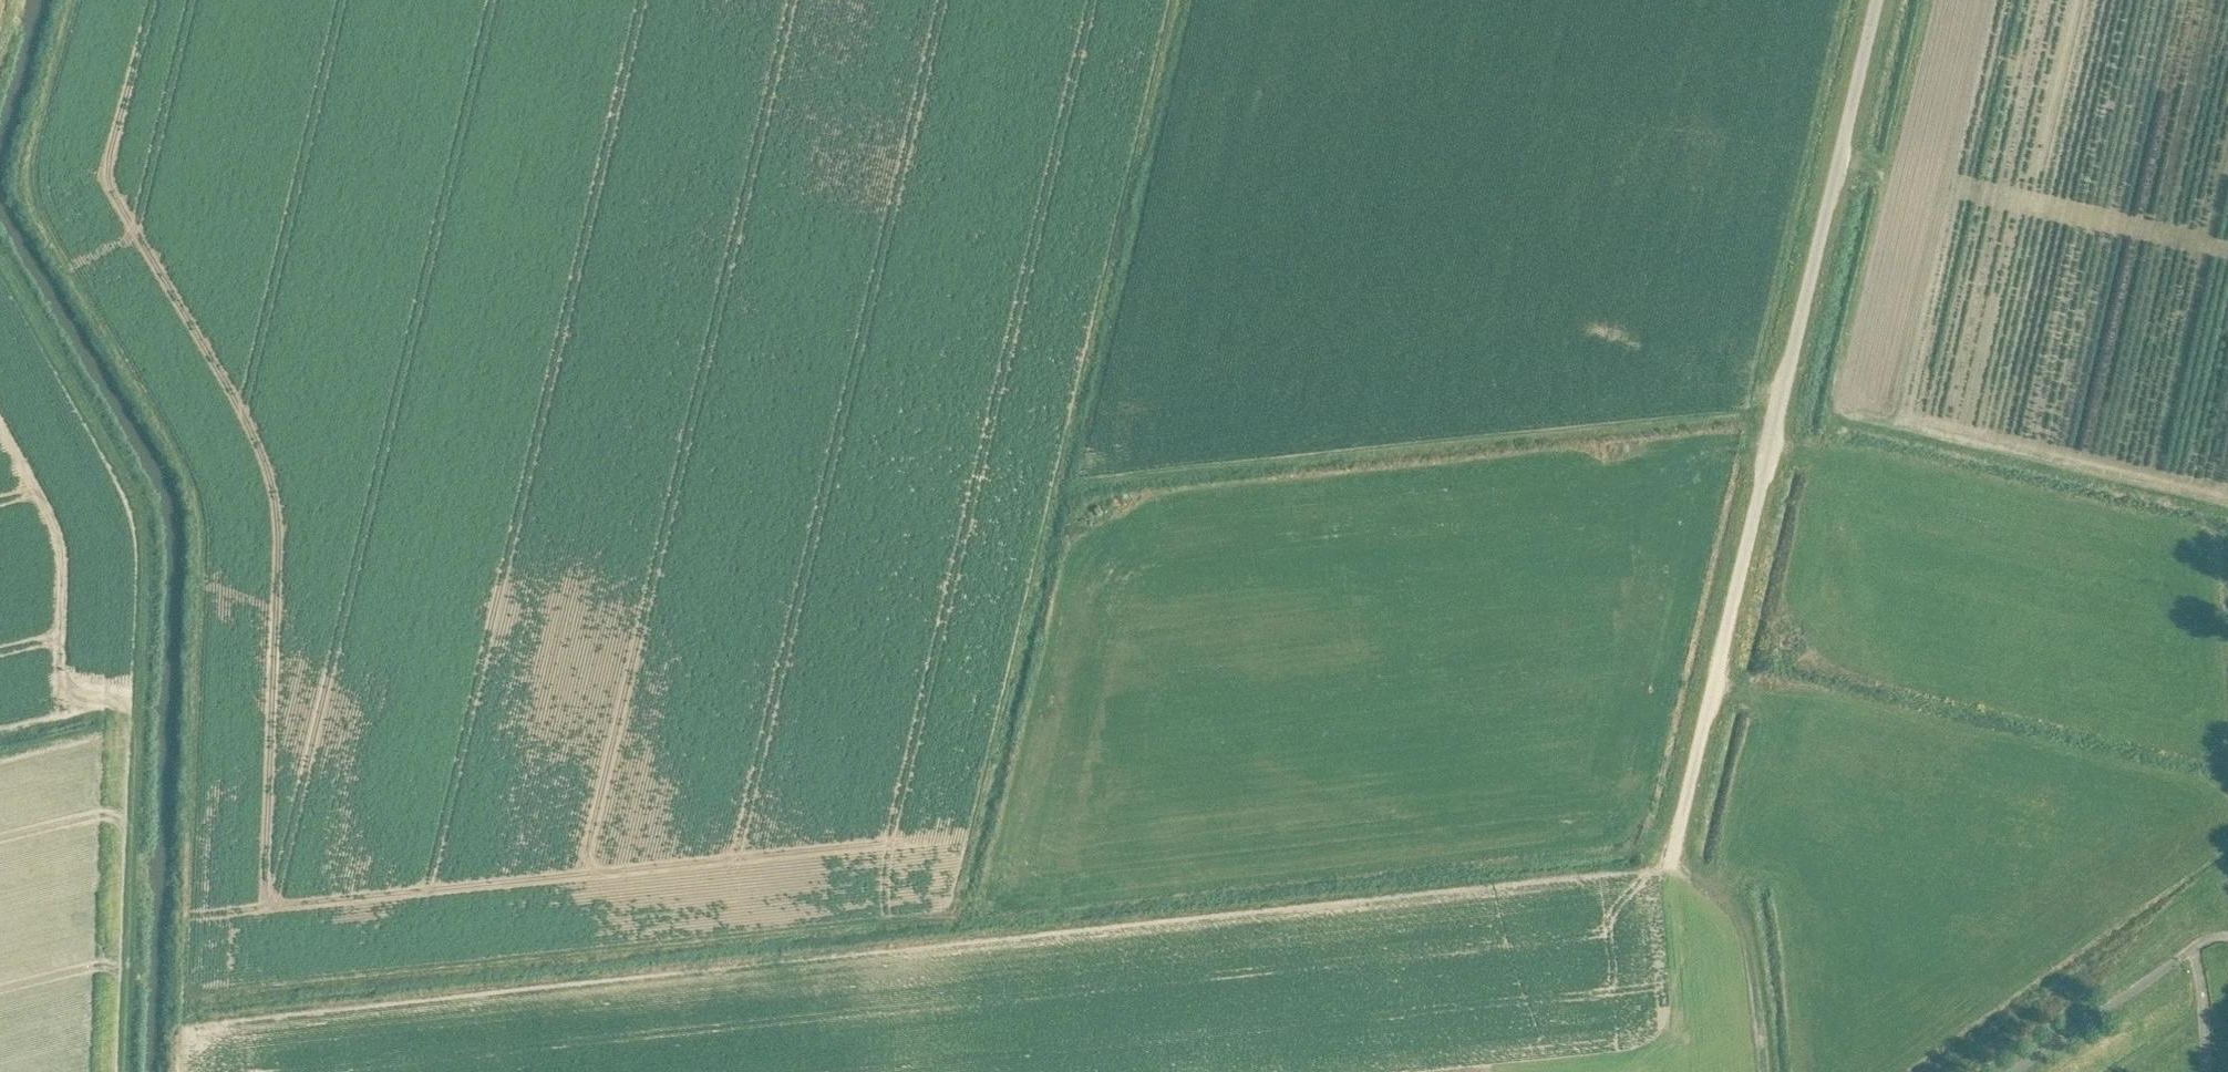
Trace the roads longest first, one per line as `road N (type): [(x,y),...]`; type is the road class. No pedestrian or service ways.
road 1 (unclassified): [(1672,862),(1877,0)]

